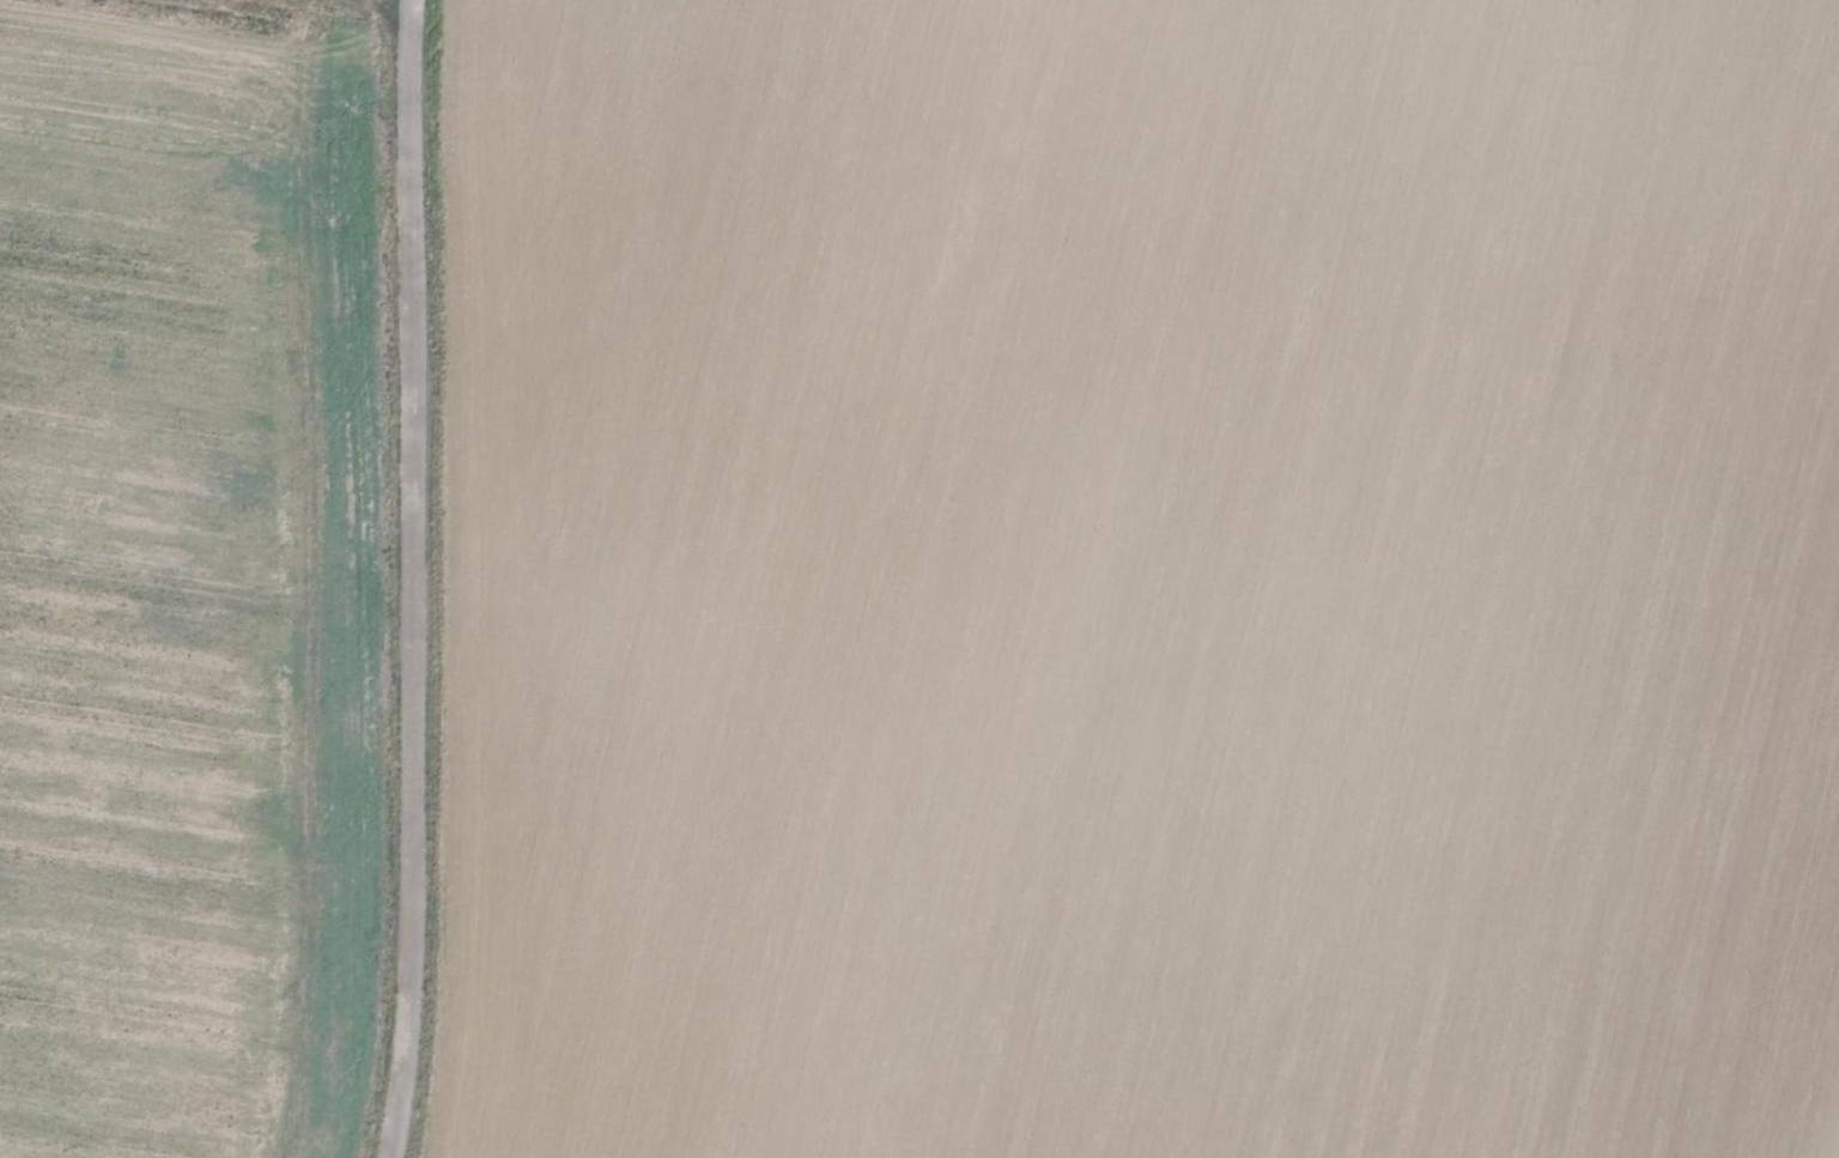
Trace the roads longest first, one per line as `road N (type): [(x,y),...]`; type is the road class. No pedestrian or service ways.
road 1 (track): [(394,1157),(411,998),(416,820),(411,0)]

